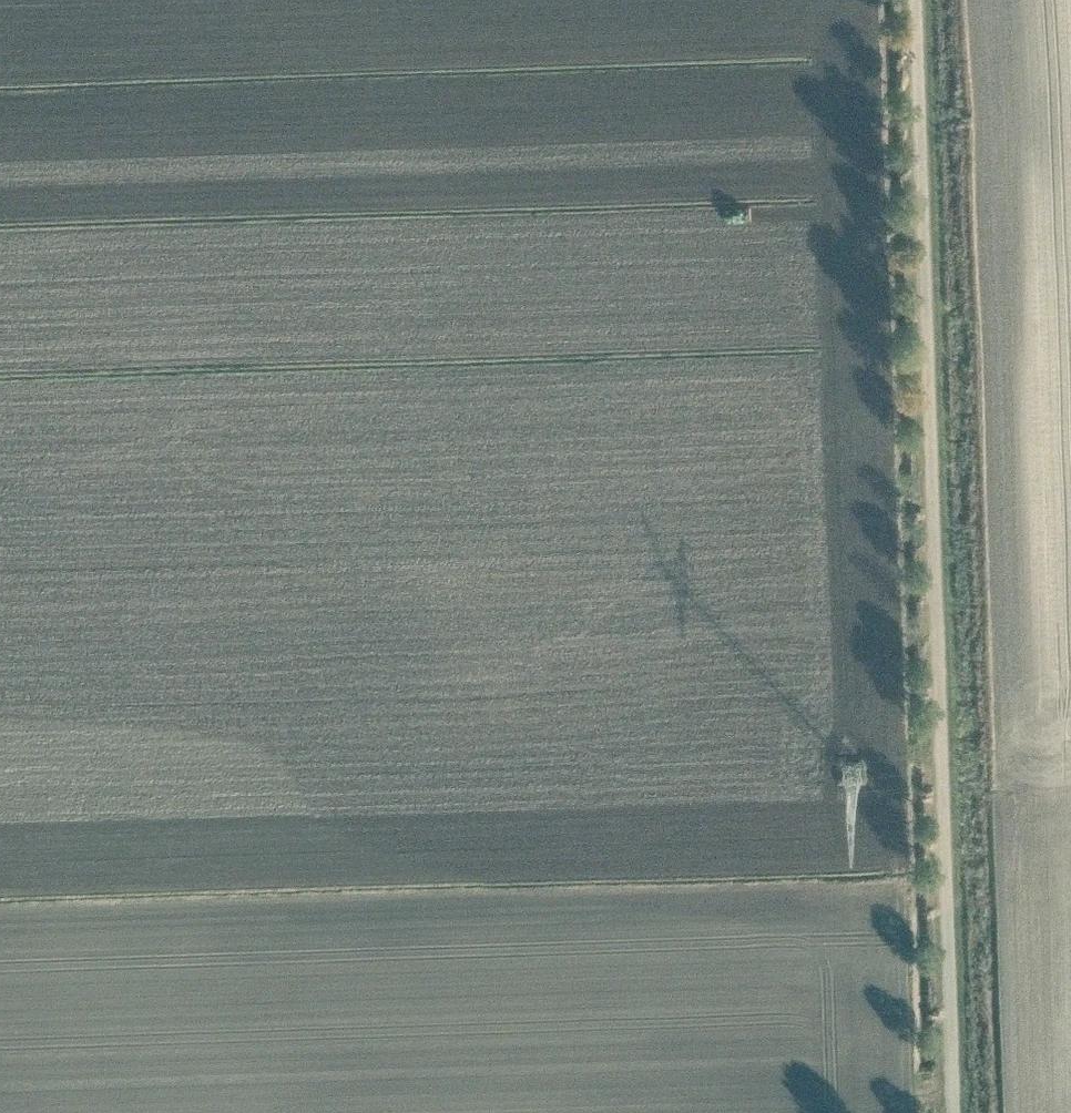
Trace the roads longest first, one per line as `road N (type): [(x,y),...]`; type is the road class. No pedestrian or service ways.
road 1 (unclassified): [(952,1112),(911,0)]

